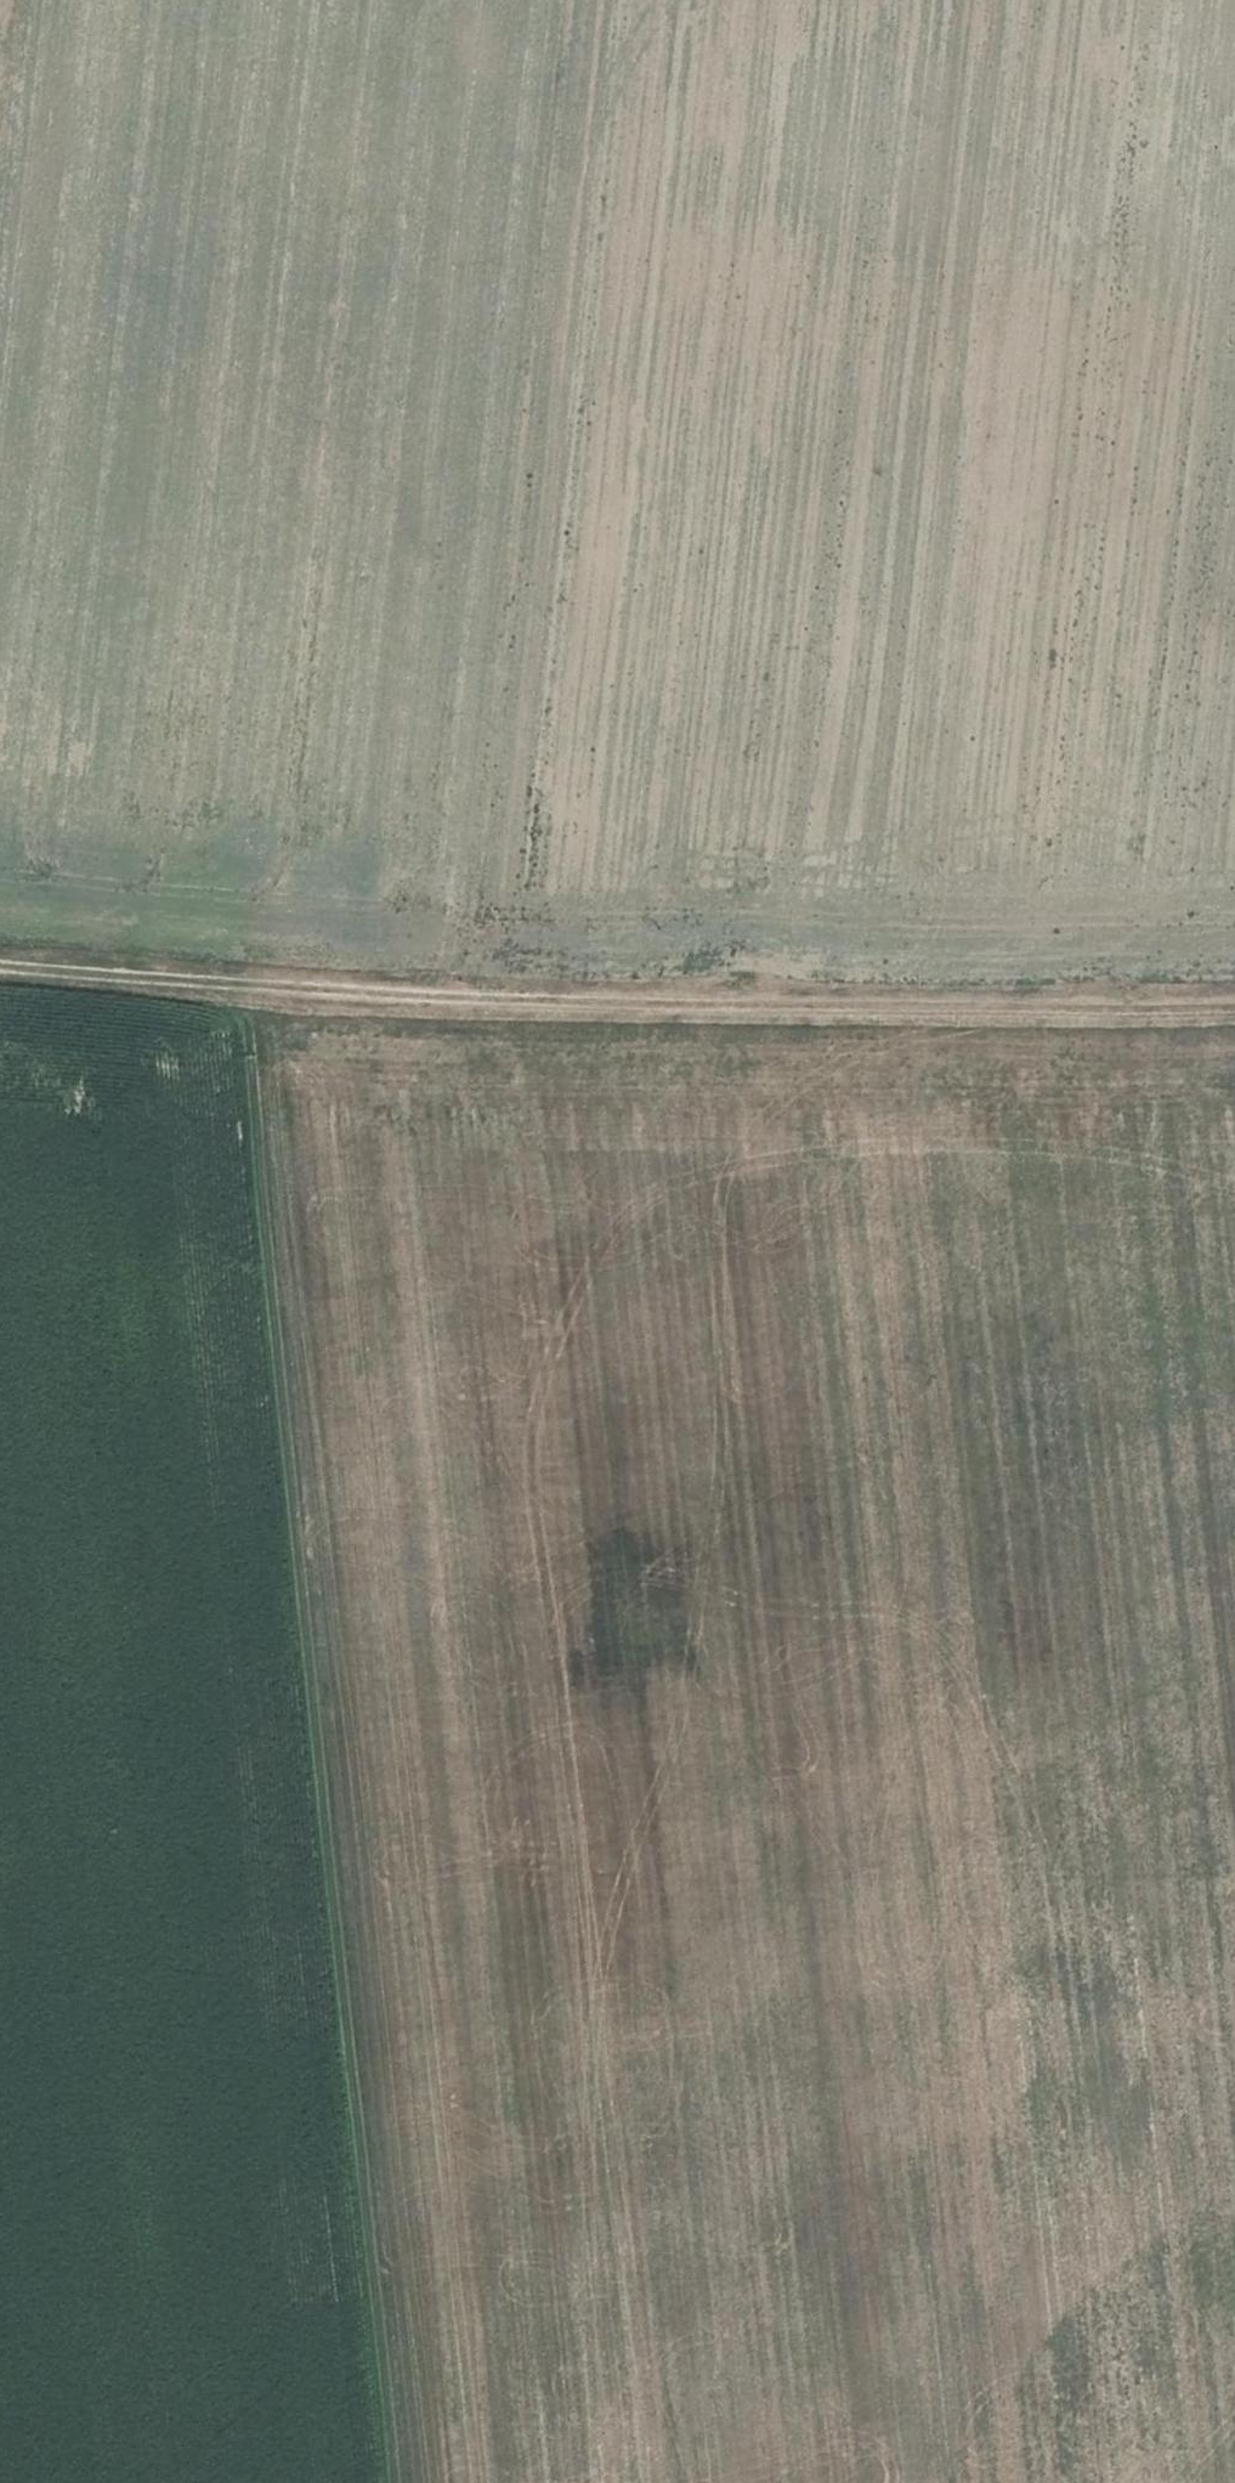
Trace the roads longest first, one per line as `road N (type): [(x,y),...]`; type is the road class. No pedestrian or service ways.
road 1 (track): [(0,970),(486,1007),(1161,1007)]

